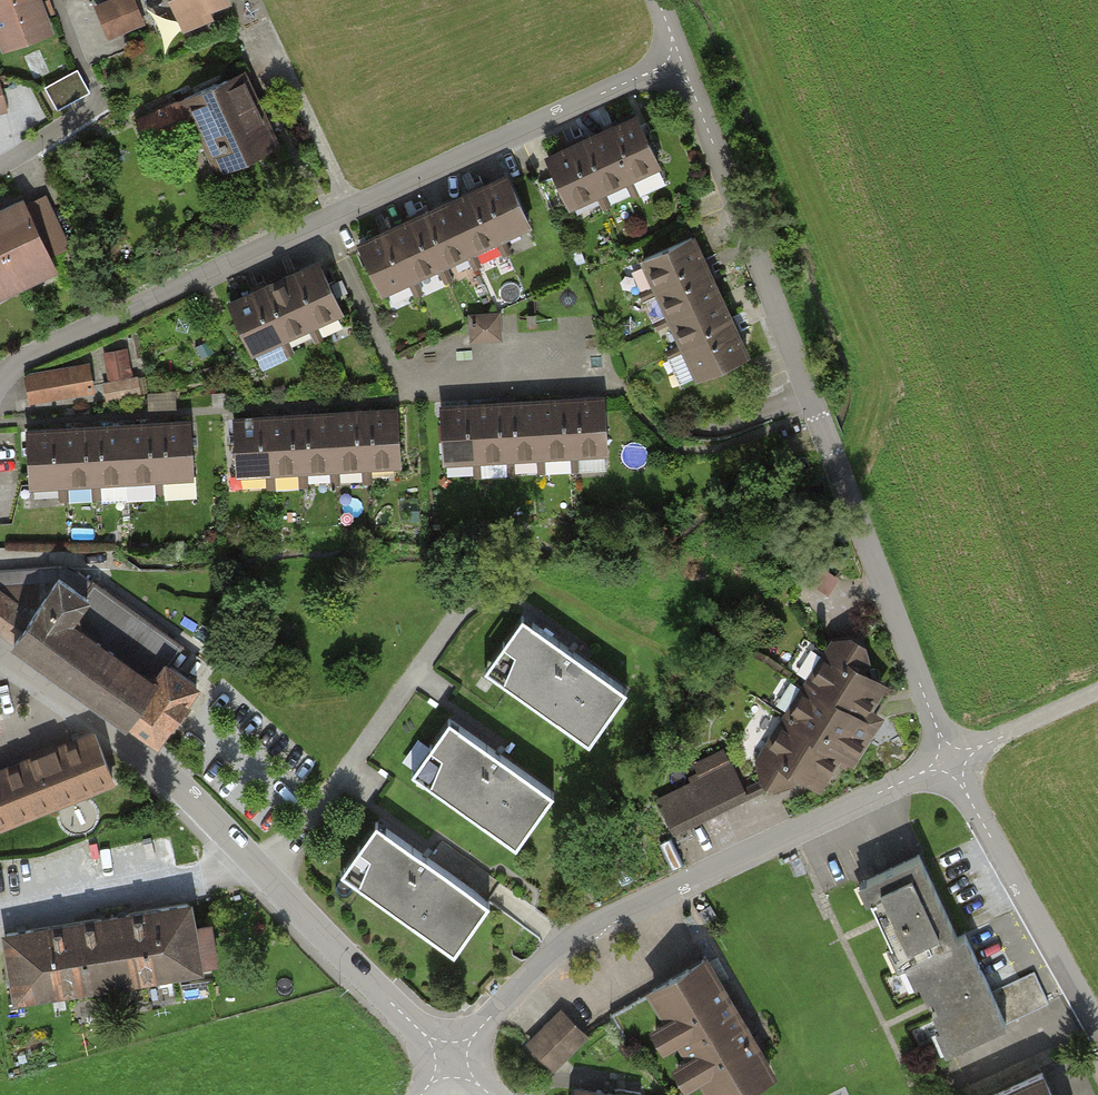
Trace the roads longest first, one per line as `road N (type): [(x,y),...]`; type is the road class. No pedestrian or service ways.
road 1 (residential): [(0,381),(31,355),(681,61)]
road 2 (residential): [(950,759),(681,61)]
road 3 (tertiary): [(450,1060),(127,738),(0,649)]
road 4 (residential): [(450,1060),(536,976),(603,926),(950,759)]
road 5 (residential): [(1097,1026),(950,759)]

